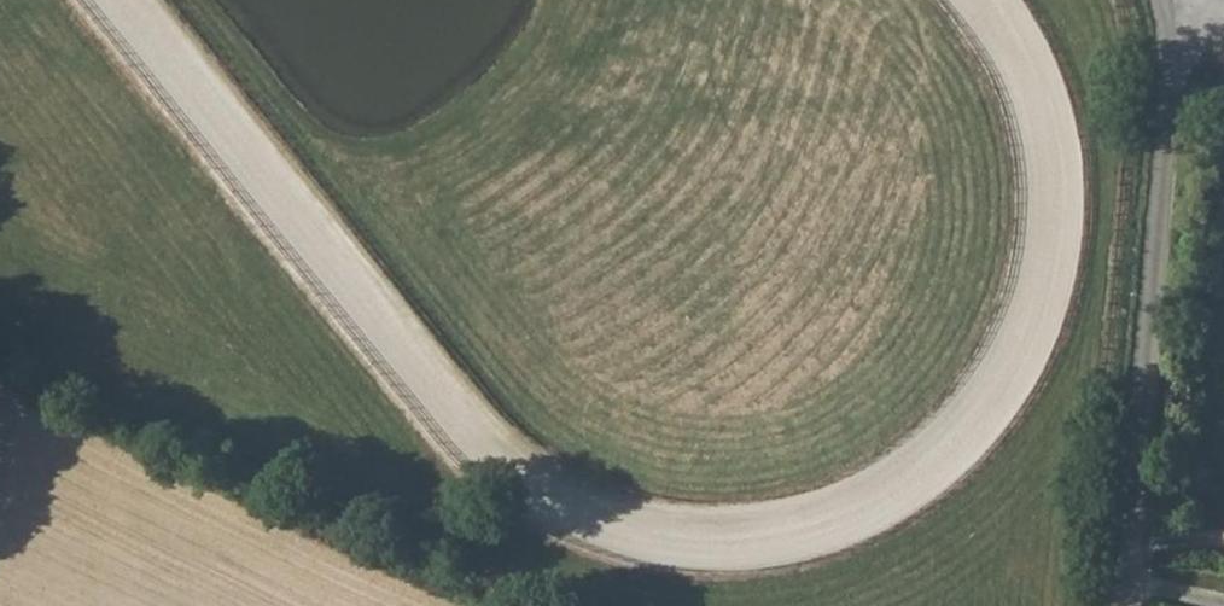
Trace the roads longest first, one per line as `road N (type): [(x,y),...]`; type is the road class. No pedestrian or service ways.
road 1 (unclassified): [(1127,605),(1196,0)]

